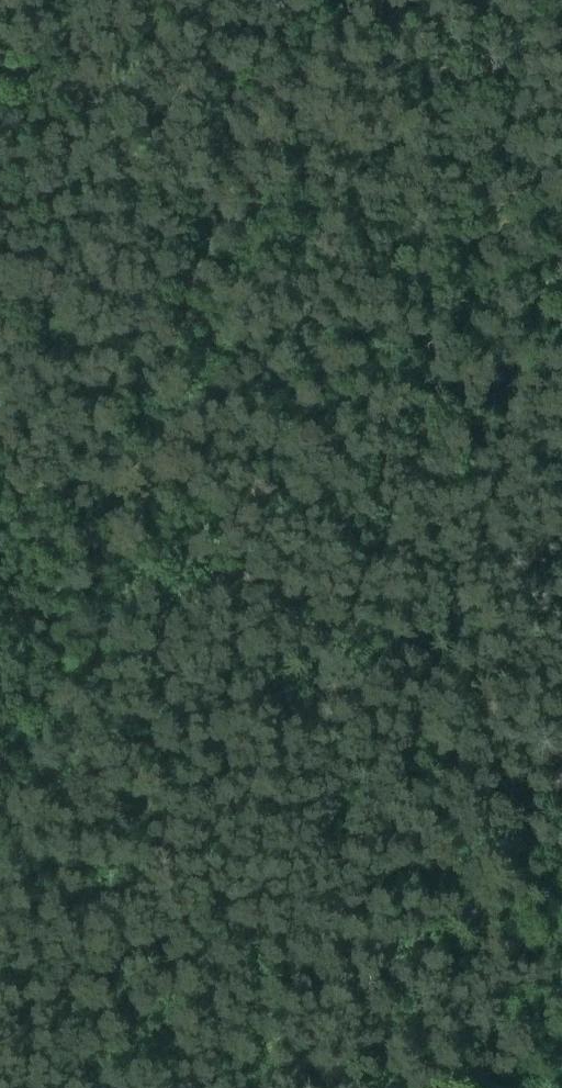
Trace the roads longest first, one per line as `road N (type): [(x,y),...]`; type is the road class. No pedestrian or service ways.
road 1 (track): [(303,0),(128,457),(108,490),(78,504),(0,488)]
road 2 (track): [(521,1087),(561,974)]

